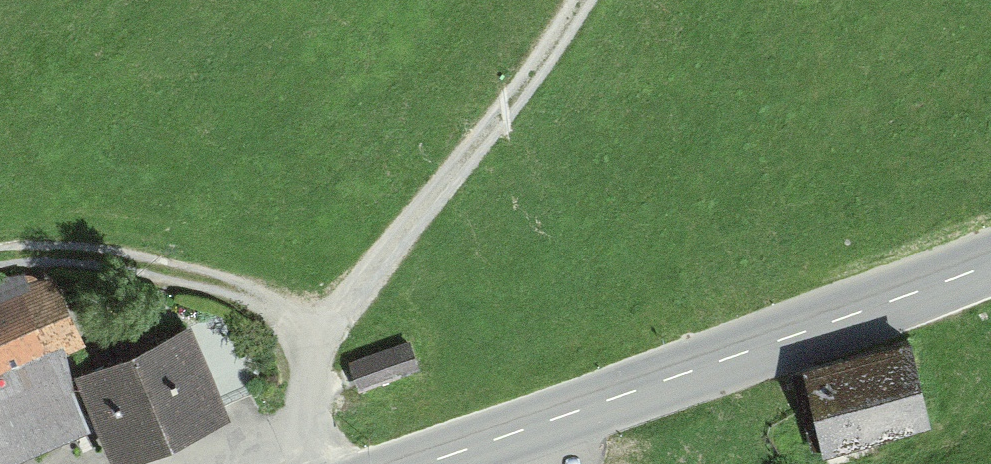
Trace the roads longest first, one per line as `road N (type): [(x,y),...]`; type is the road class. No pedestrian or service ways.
road 1 (primary): [(427,463),(990,263)]
road 2 (track): [(578,0),(522,89),(317,344),(309,393),(322,463)]
road 3 (track): [(0,261),(140,263),(237,287),(317,344)]

